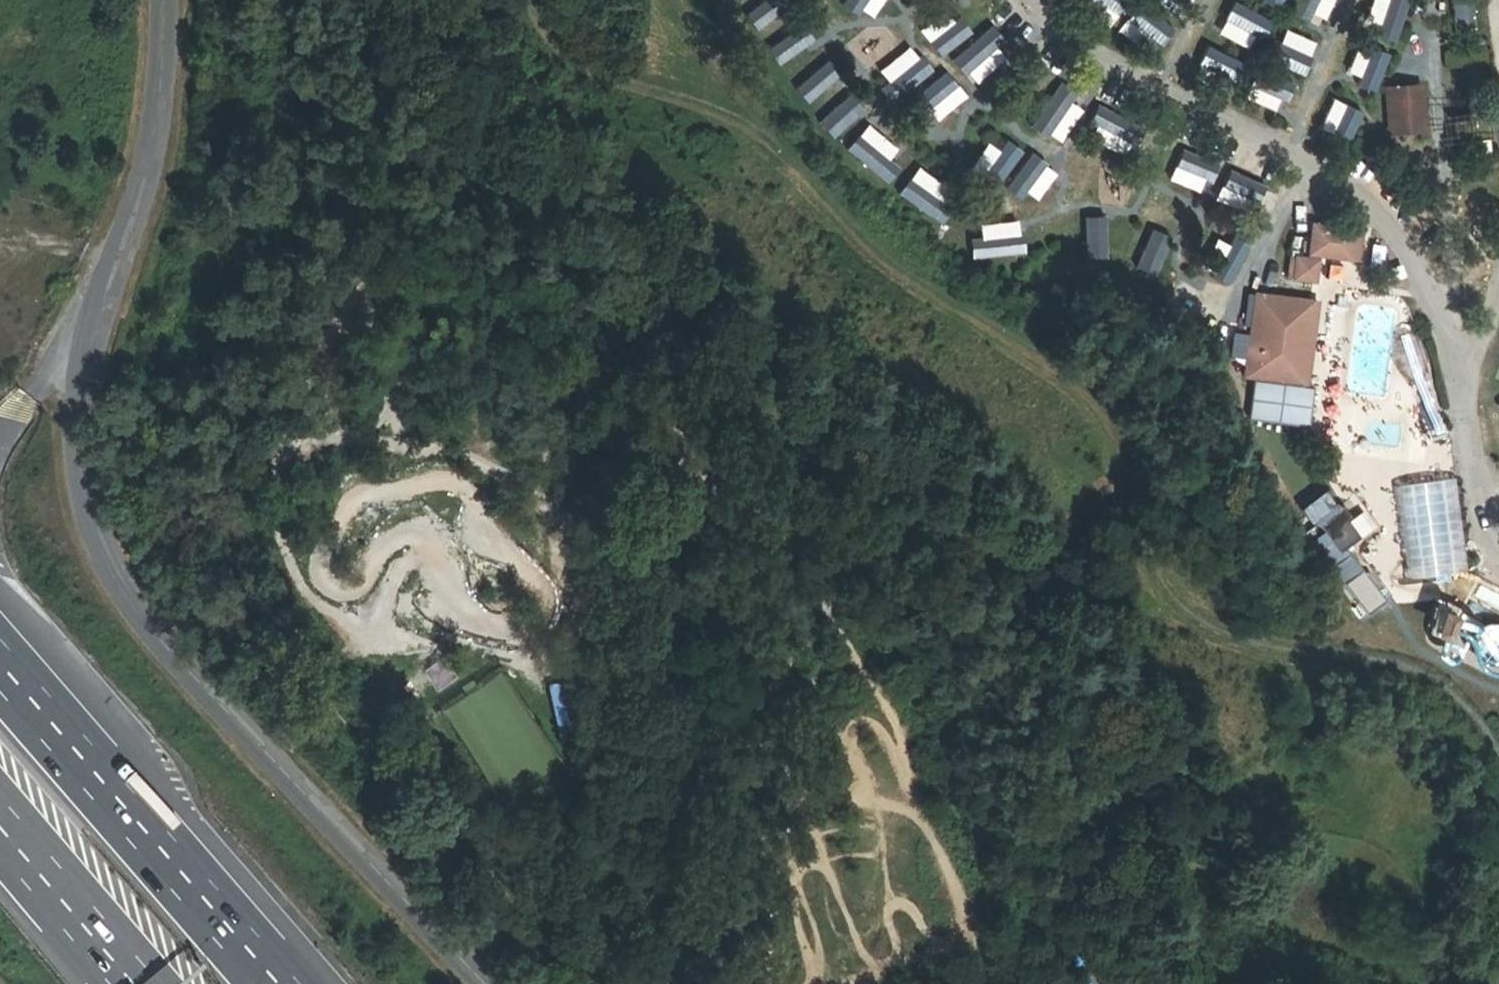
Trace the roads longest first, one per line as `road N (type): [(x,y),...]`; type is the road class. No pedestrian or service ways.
road 1 (residential): [(473,983),(141,632),(100,568),(79,511),(84,356),(142,186),(156,112),(161,0)]
road 2 (motorway): [(279,983),(0,662)]
road 3 (motorway): [(0,827),(134,983)]

